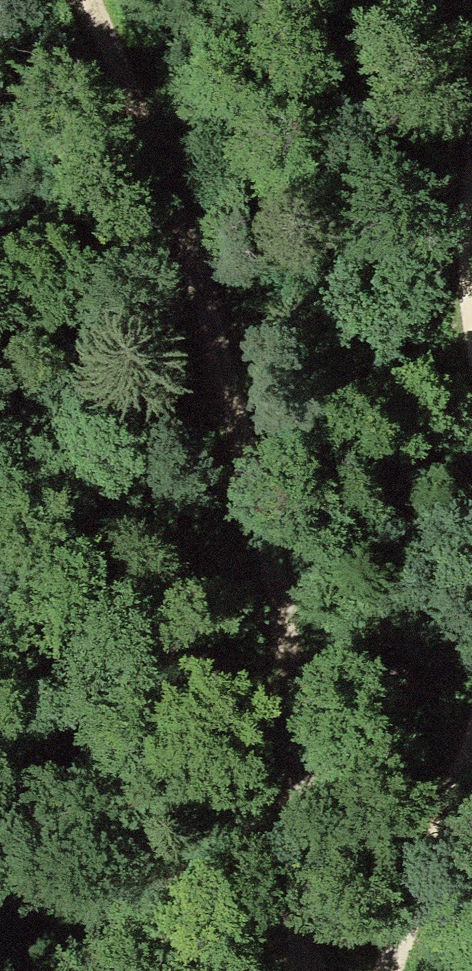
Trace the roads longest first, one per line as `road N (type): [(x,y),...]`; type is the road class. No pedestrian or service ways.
road 1 (track): [(101,0),(228,324),(271,494),(298,657),(307,808),(303,970)]
road 2 (track): [(471,448),(452,325),(450,232),(471,58)]
road 3 (track): [(363,970),(471,687)]

